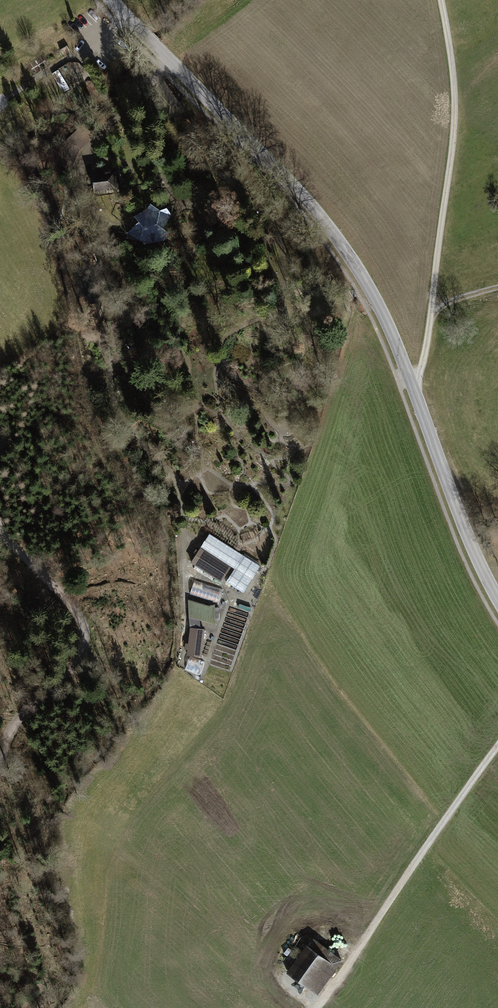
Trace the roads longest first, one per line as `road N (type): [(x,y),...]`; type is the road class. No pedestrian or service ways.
road 1 (unclassified): [(111,0),(320,215),(351,259),(388,326),(497,599)]
road 2 (track): [(442,0),(454,136),(423,360),(418,376),(399,385)]
road 3 (track): [(497,746),(317,1007)]
road 4 (track): [(0,763),(19,715),(73,666),(86,632),(72,606),(0,532)]

